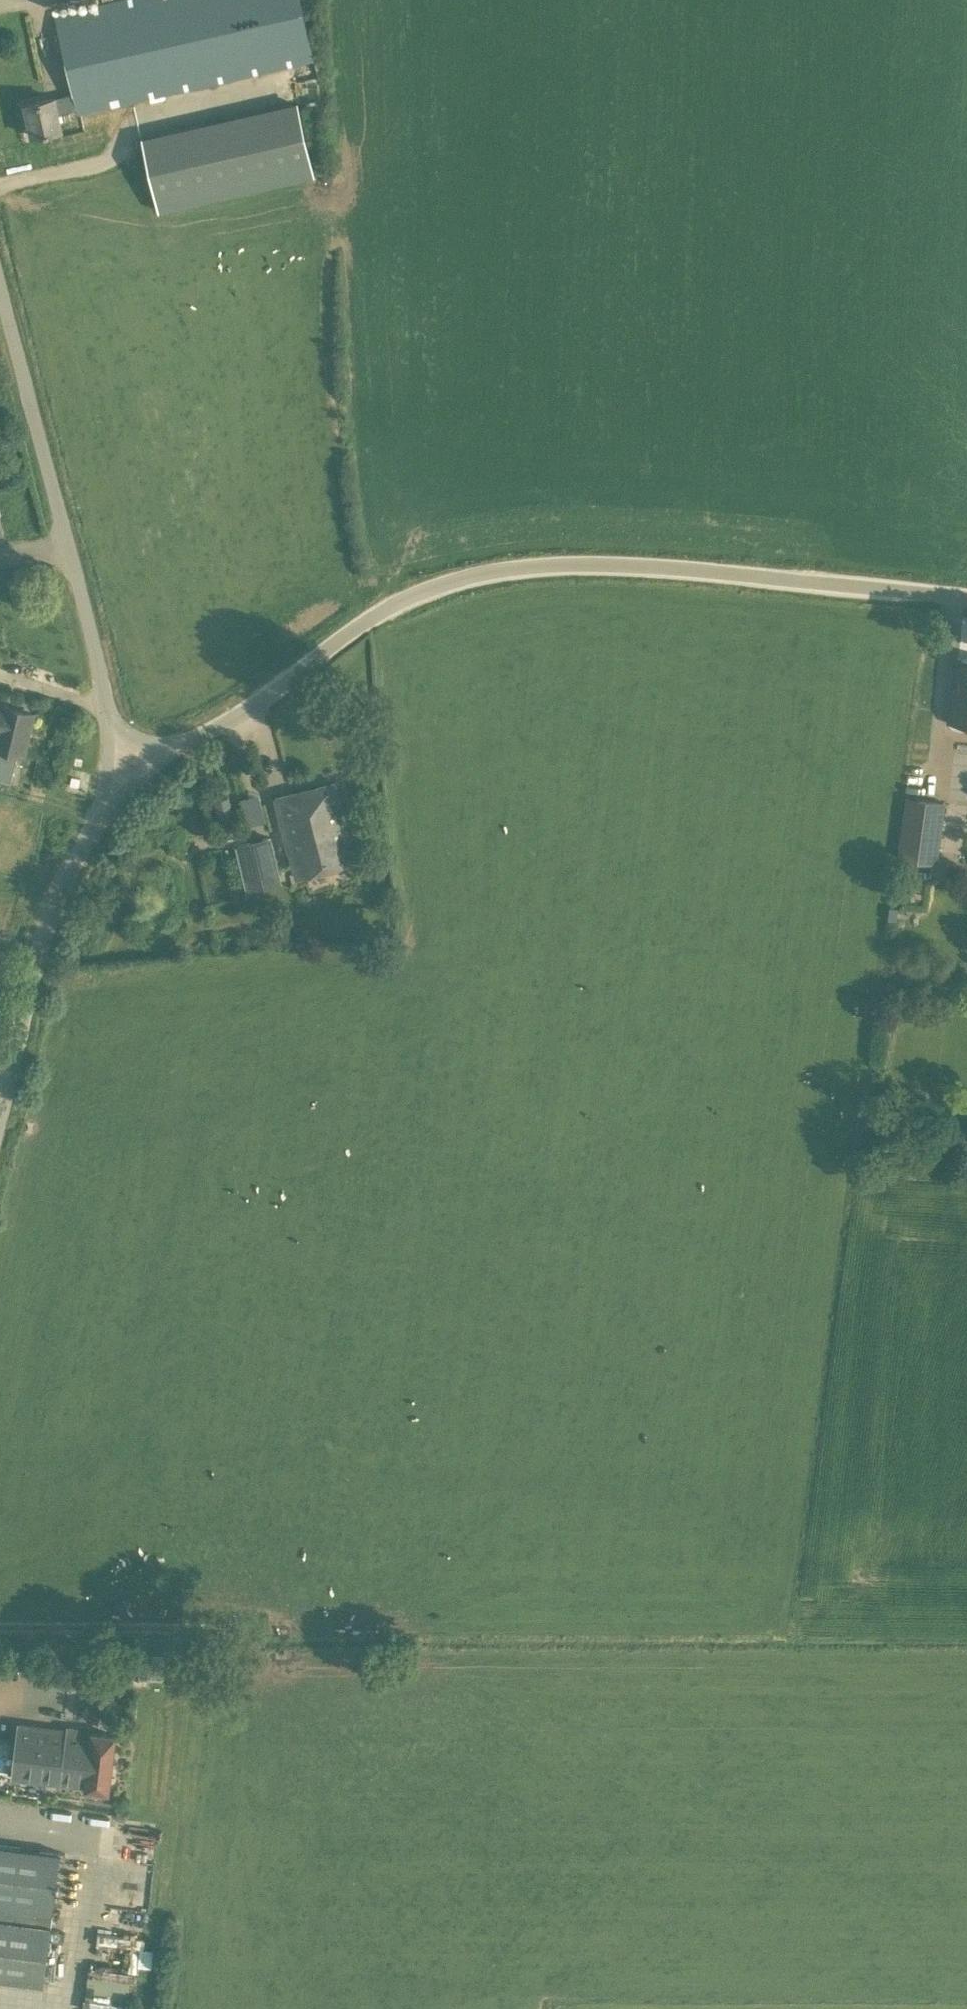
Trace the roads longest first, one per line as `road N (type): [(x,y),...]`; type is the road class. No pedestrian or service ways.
road 1 (unclassified): [(131,764),(230,718),(388,600),(453,573),(583,560),(966,594)]
road 2 (unclassified): [(131,764),(0,272)]
road 3 (unclassified): [(0,1106),(67,861),(131,764)]

